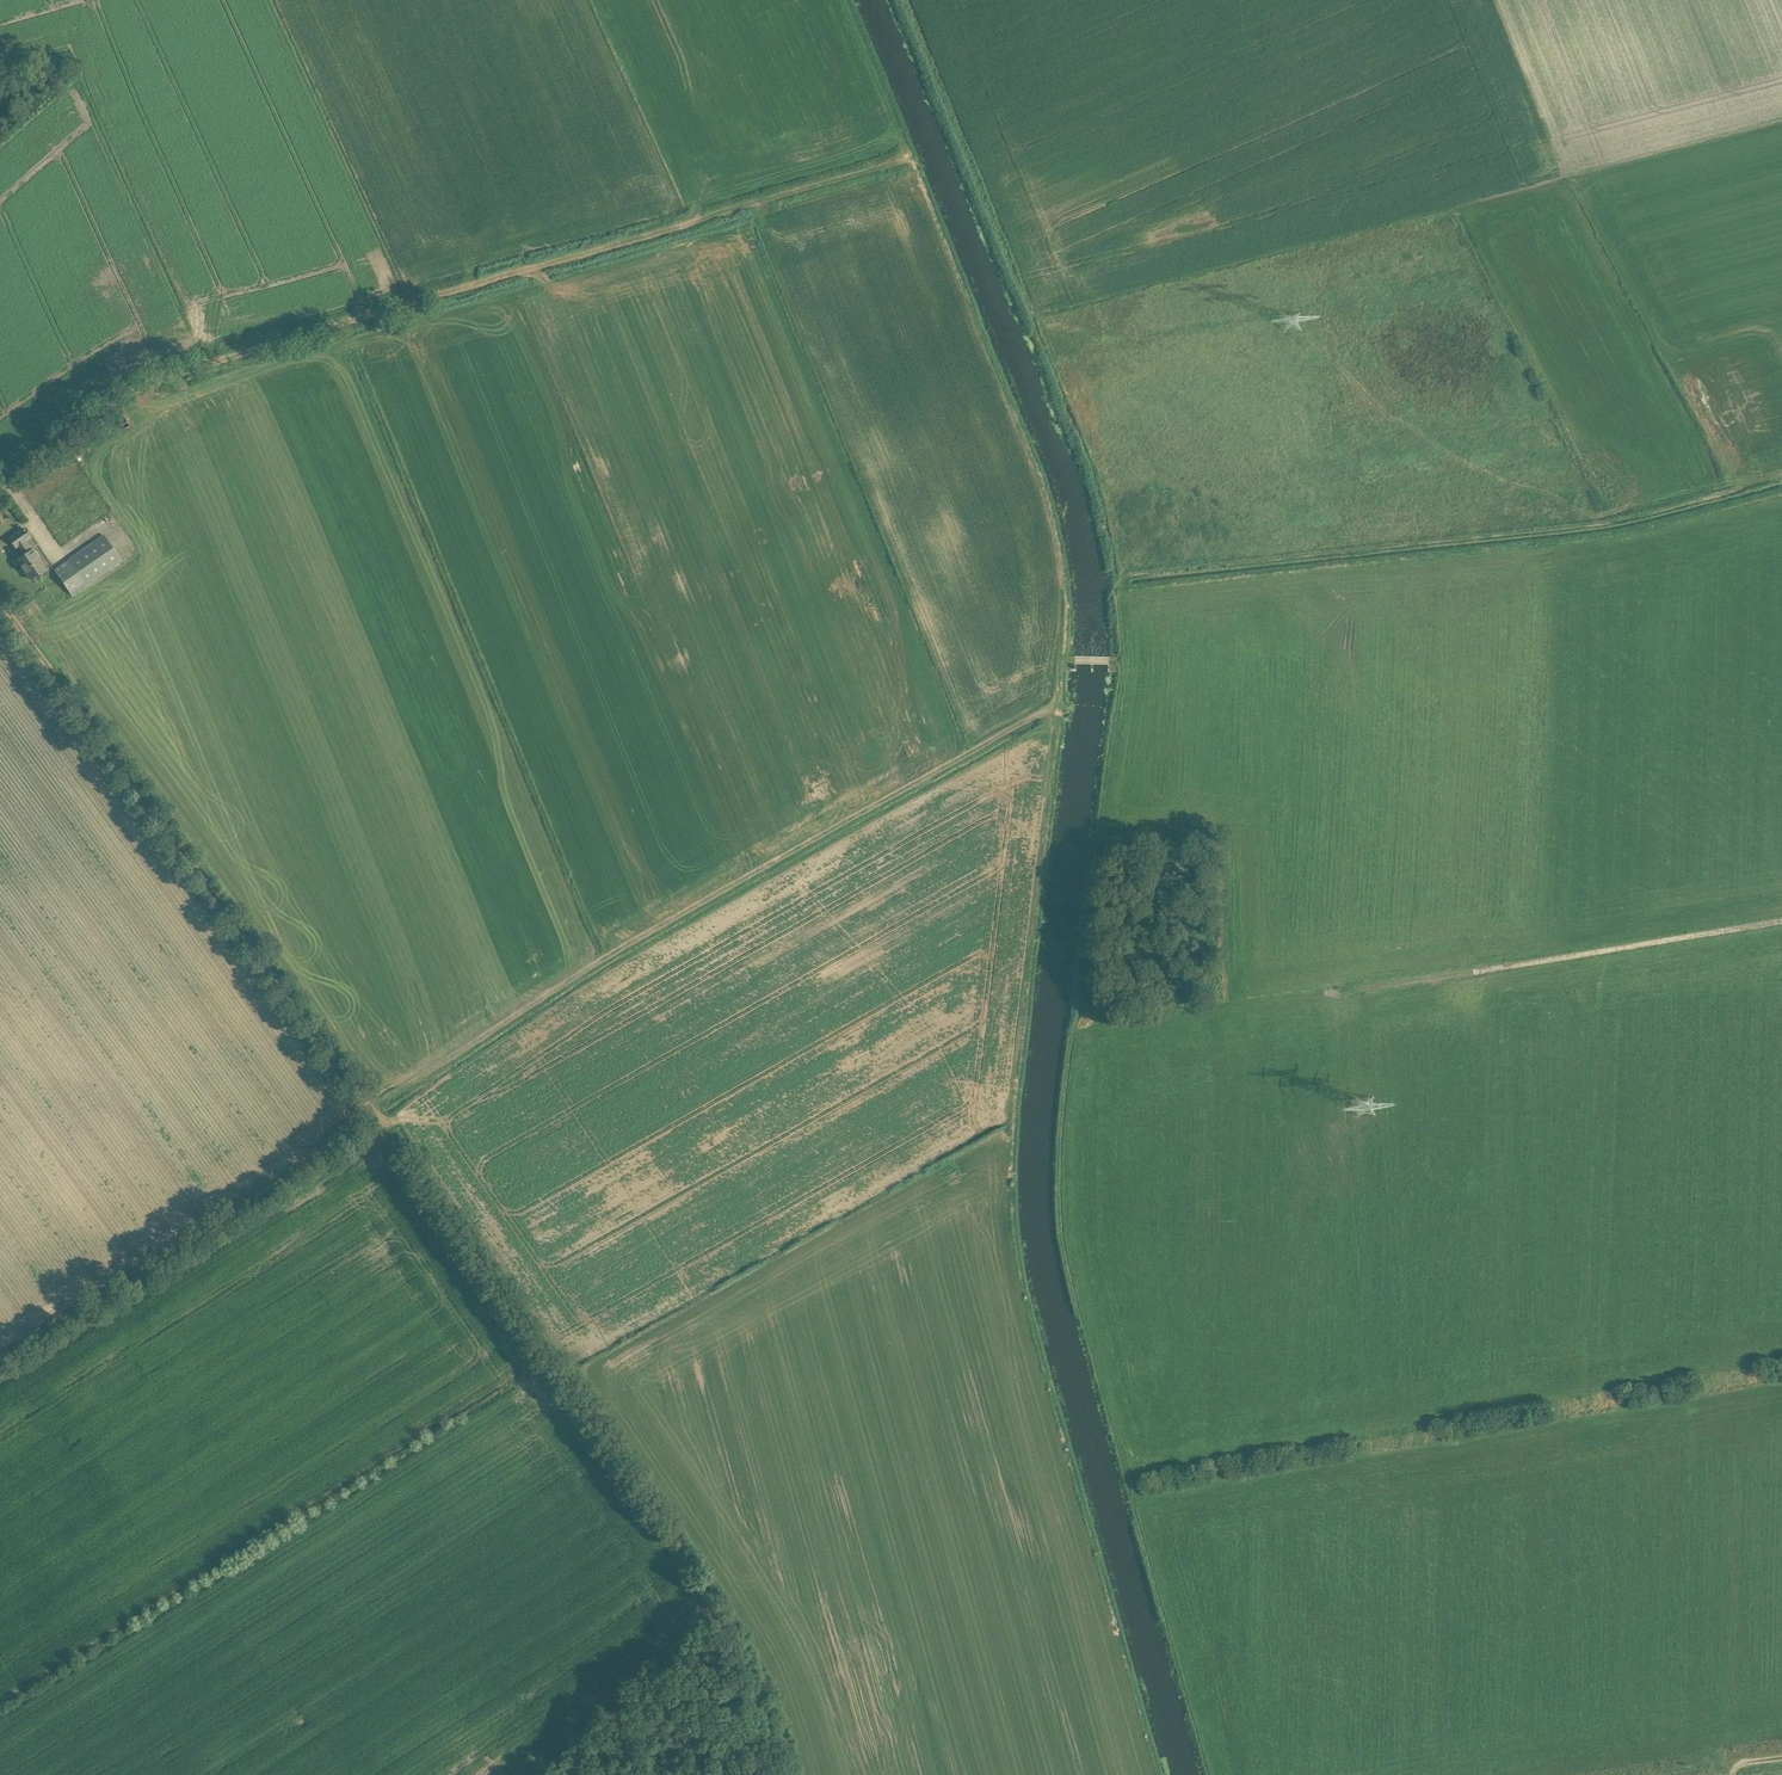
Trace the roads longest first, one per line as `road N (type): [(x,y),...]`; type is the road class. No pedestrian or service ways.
road 1 (track): [(1120,661),(1063,661),(1062,704),(610,954),(373,1107),(0,597)]
road 2 (track): [(54,441),(162,371),(911,158)]

